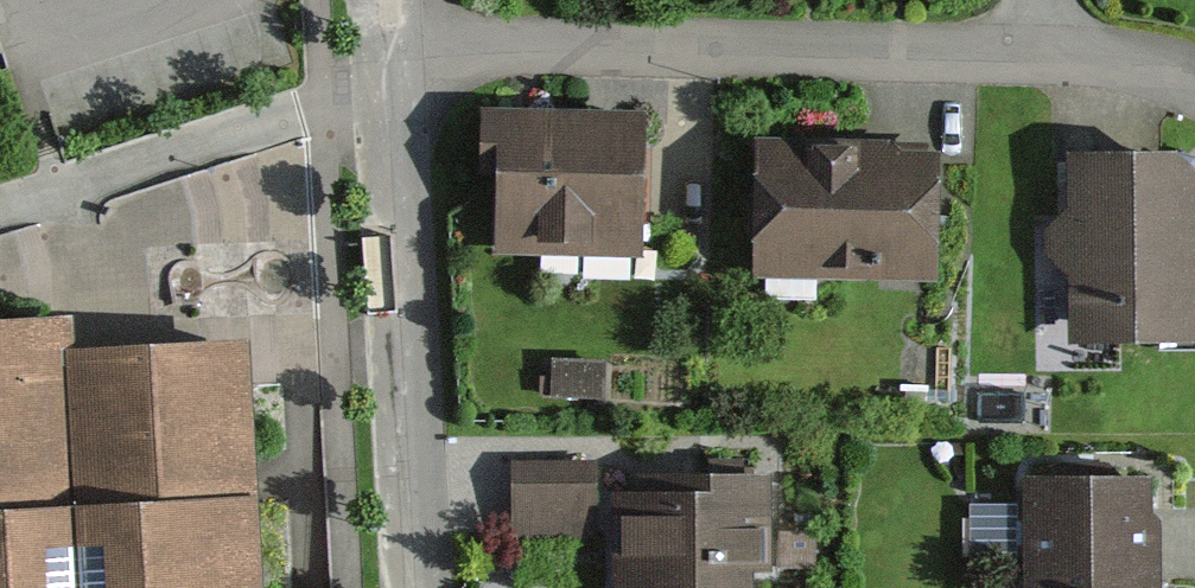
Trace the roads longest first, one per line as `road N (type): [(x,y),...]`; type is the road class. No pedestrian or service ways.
road 1 (residential): [(384,47),(1024,50),(1194,66)]
road 2 (residential): [(417,587),(384,47)]

